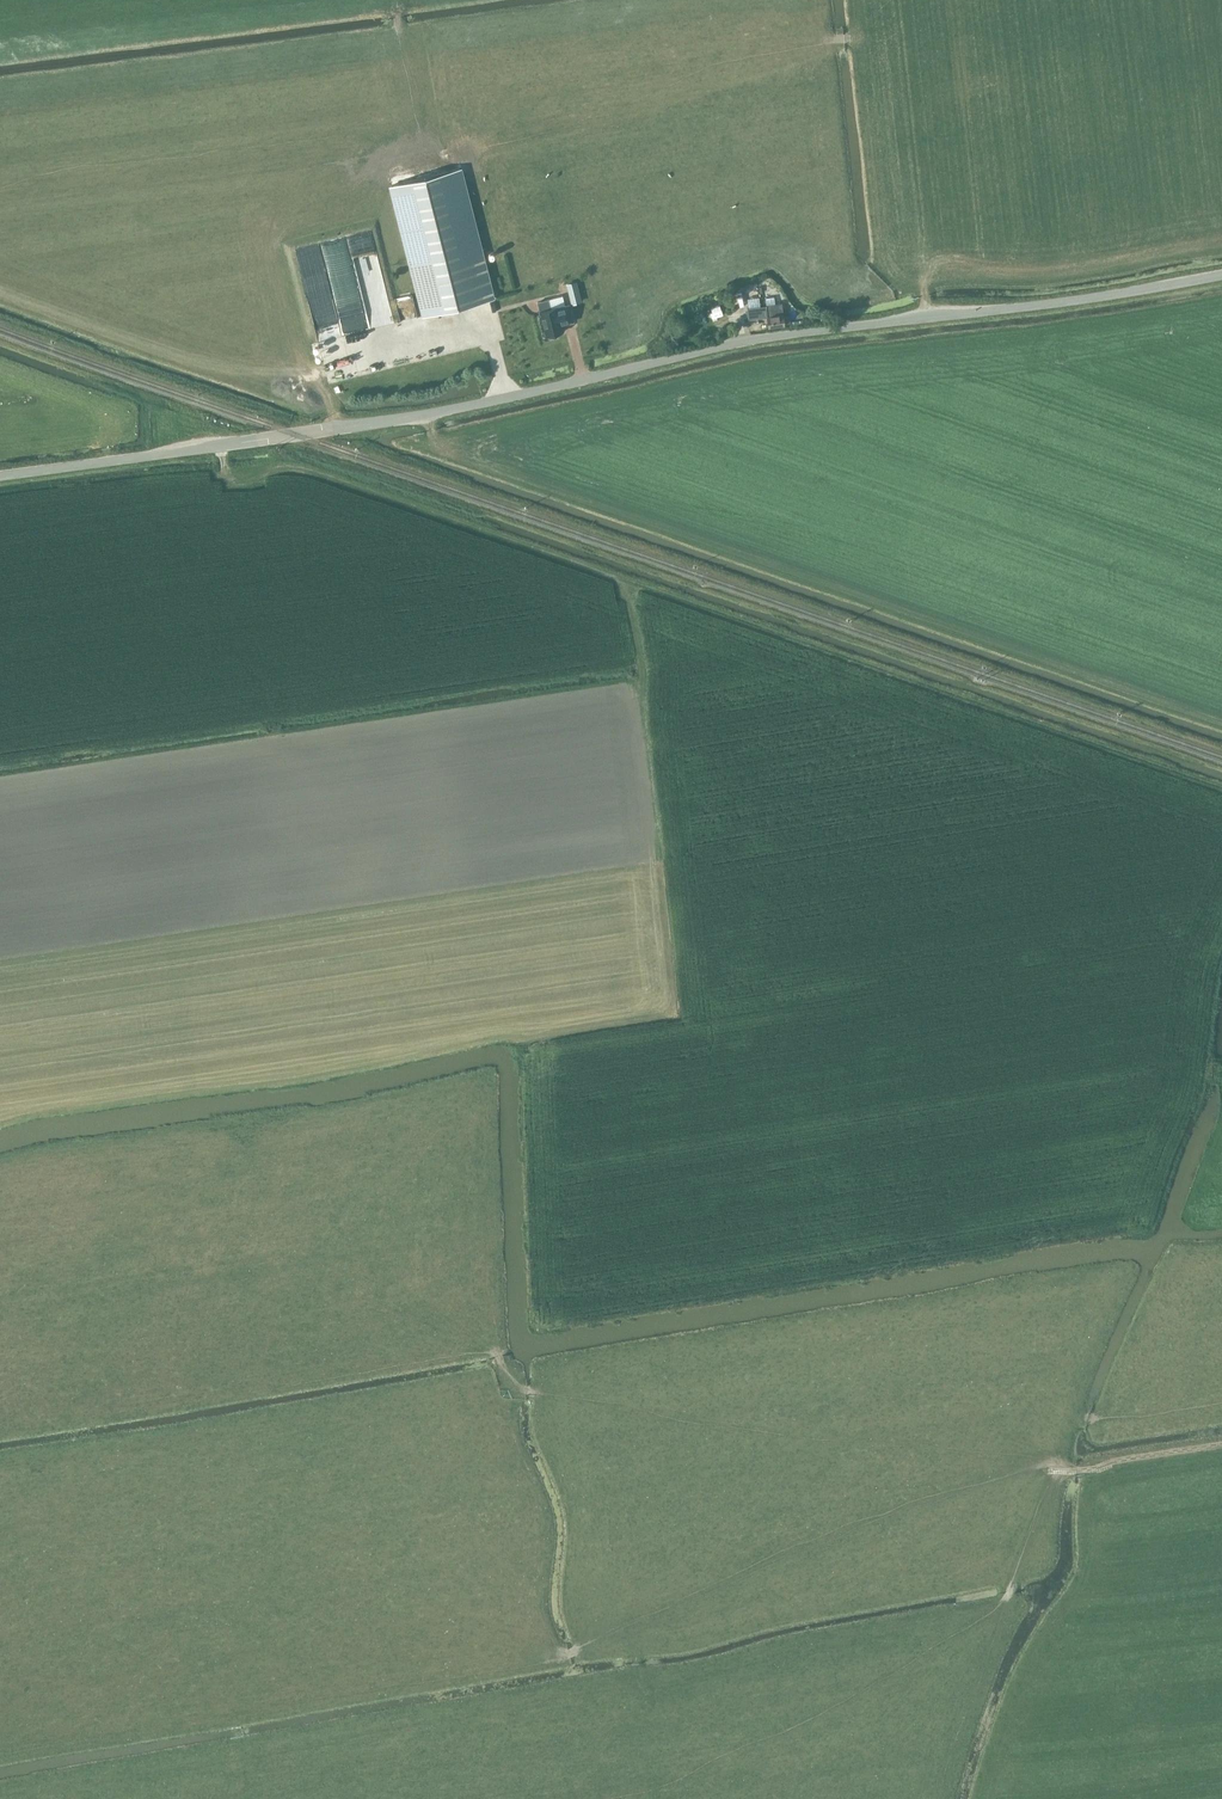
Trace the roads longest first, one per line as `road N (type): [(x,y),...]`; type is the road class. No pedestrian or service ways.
road 1 (tertiary): [(0,477),(526,395),(774,338),(1221,276)]
road 2 (track): [(1001,1609),(1054,1472),(1221,1447)]

